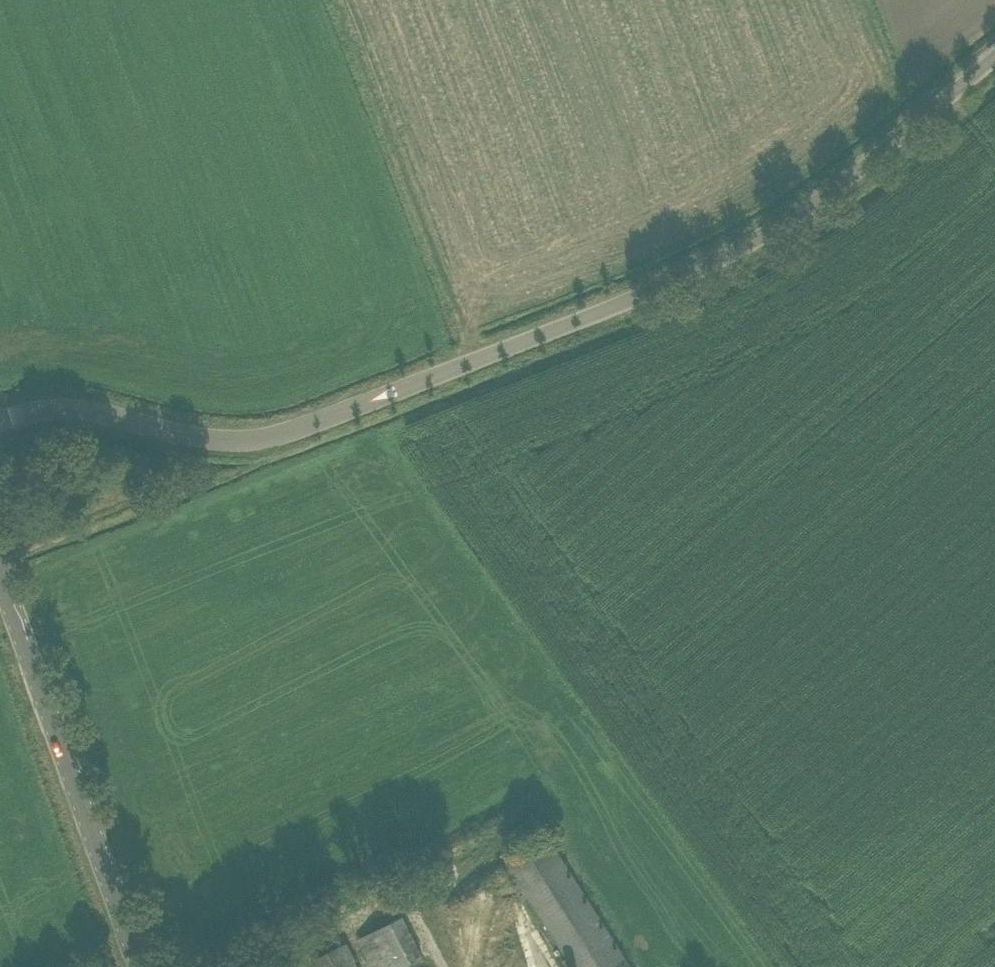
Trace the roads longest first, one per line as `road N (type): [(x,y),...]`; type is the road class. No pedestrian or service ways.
road 1 (unclassified): [(0,423),(81,412),(184,438),(293,429),(716,269),(859,171),(994,56)]
road 2 (secondary): [(142,966),(0,570)]

